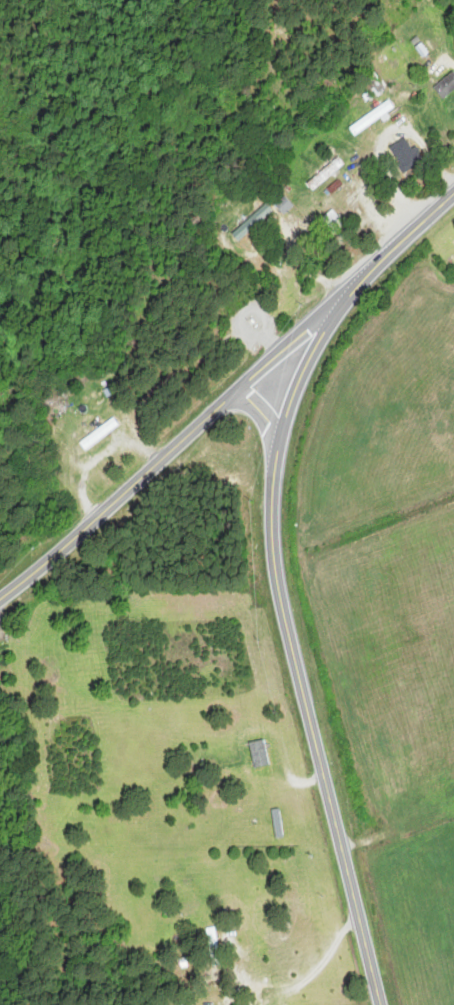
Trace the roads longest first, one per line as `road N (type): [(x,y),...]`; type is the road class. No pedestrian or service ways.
road 1 (secondary): [(379,1004),(275,572),(270,504),(286,414),(338,301),(453,194)]
road 2 (secondary): [(0,608),(338,301)]

